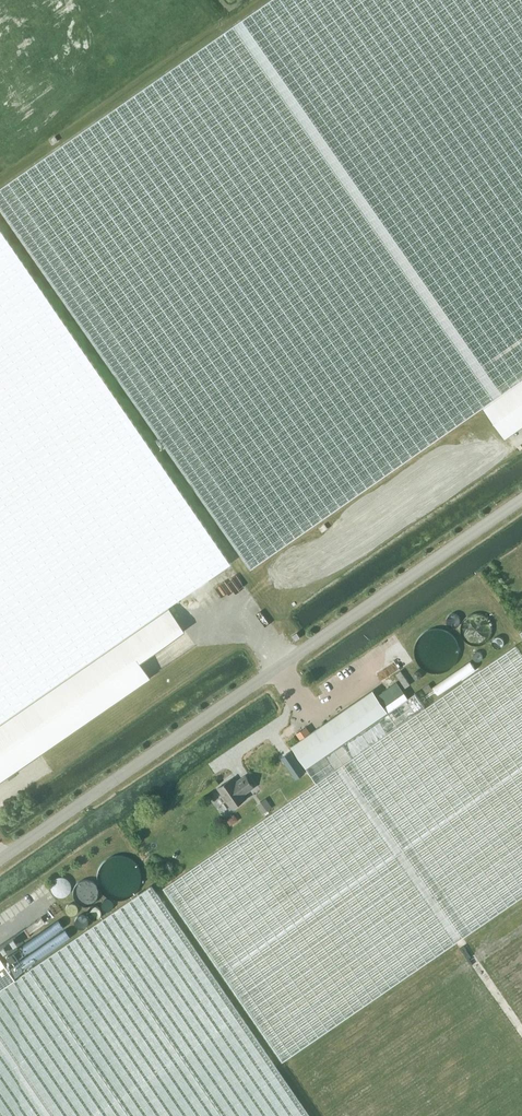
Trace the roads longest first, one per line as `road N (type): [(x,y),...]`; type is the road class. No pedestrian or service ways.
road 1 (unclassified): [(0,859),(521,499)]

